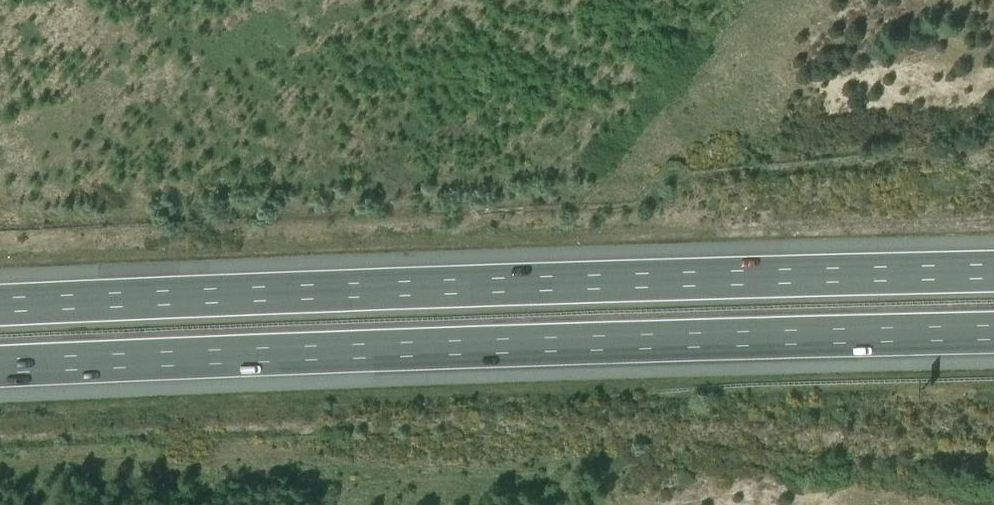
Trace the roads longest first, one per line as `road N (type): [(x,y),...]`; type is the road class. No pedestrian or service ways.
road 1 (motorway): [(993,272),(0,310)]
road 2 (motorway): [(0,369),(993,333)]

